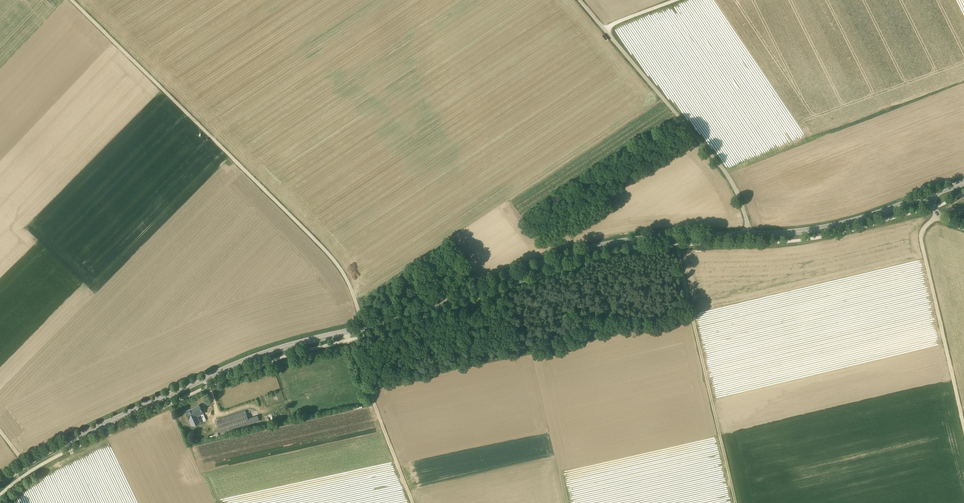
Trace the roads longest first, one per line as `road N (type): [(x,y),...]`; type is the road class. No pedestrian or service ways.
road 1 (secondary): [(0,483),(99,426),(269,351),(437,304),(590,249),(748,235)]
road 2 (track): [(366,335),(337,264),(70,0)]
road 3 (unclassified): [(748,235),(729,178),(580,0)]
road 4 (track): [(963,425),(921,241),(938,214)]
road 5 (secondary): [(748,235),(840,225),(931,194)]

